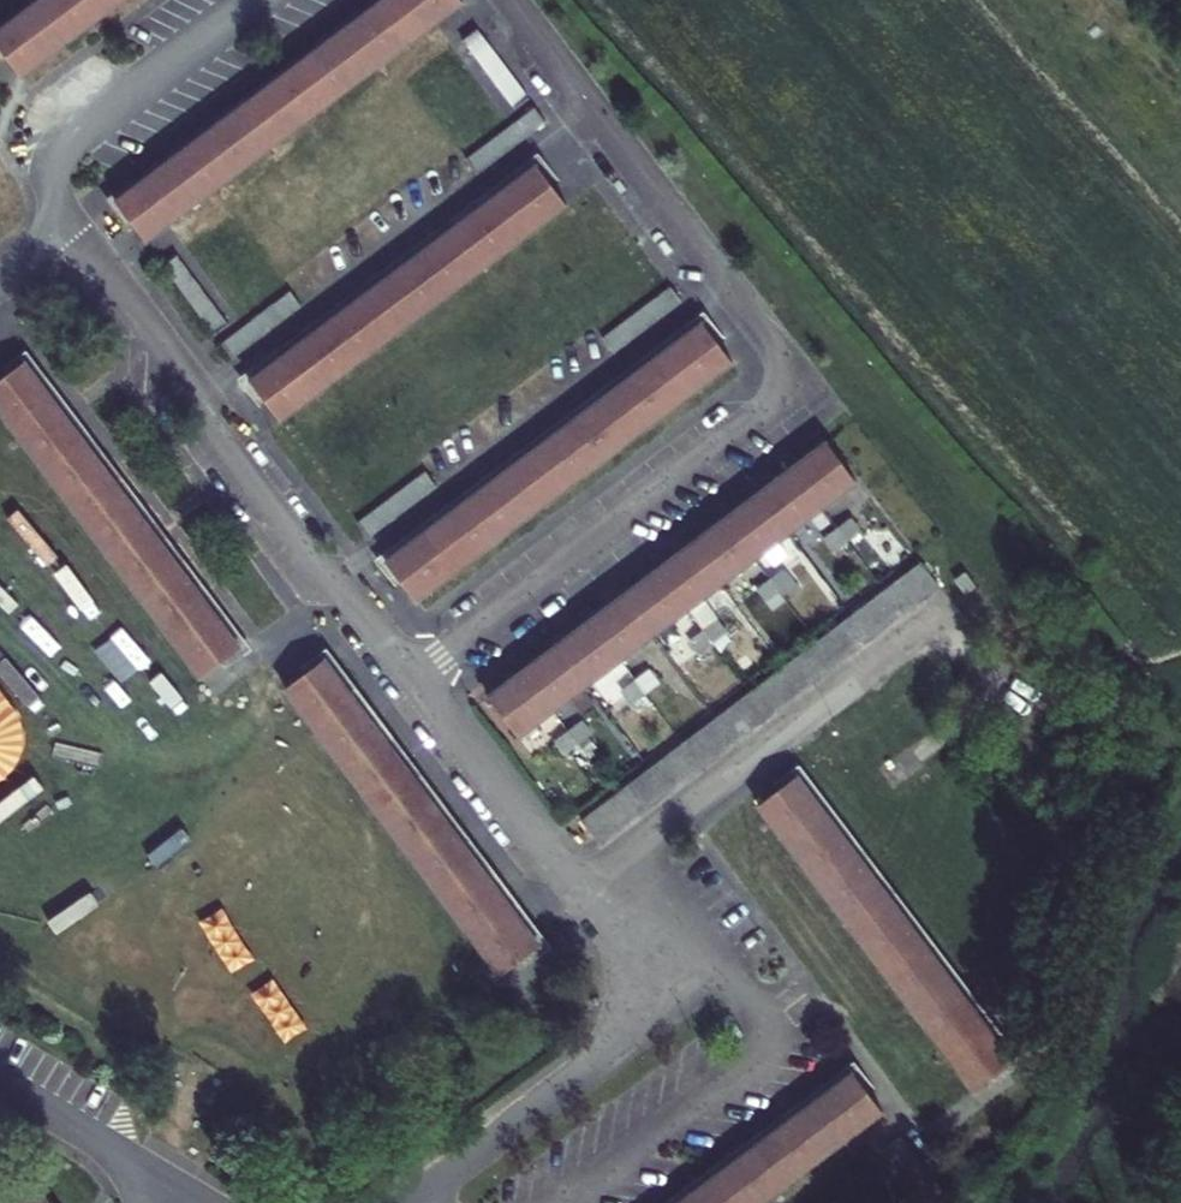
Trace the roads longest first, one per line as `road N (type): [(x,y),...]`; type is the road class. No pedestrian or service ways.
road 1 (residential): [(508,0),(805,382),(413,675)]
road 2 (residential): [(65,226),(413,675)]
road 3 (residential): [(584,888),(941,607)]
road 4 (residential): [(409,1202),(604,1058),(623,1032),(633,996),(631,958),(584,888)]
road 5 (residential): [(65,226),(47,181),(57,149),(254,0)]
road 6 (residential): [(413,675),(553,864),(584,888)]
road 7 (residential): [(0,1082),(166,1184)]

